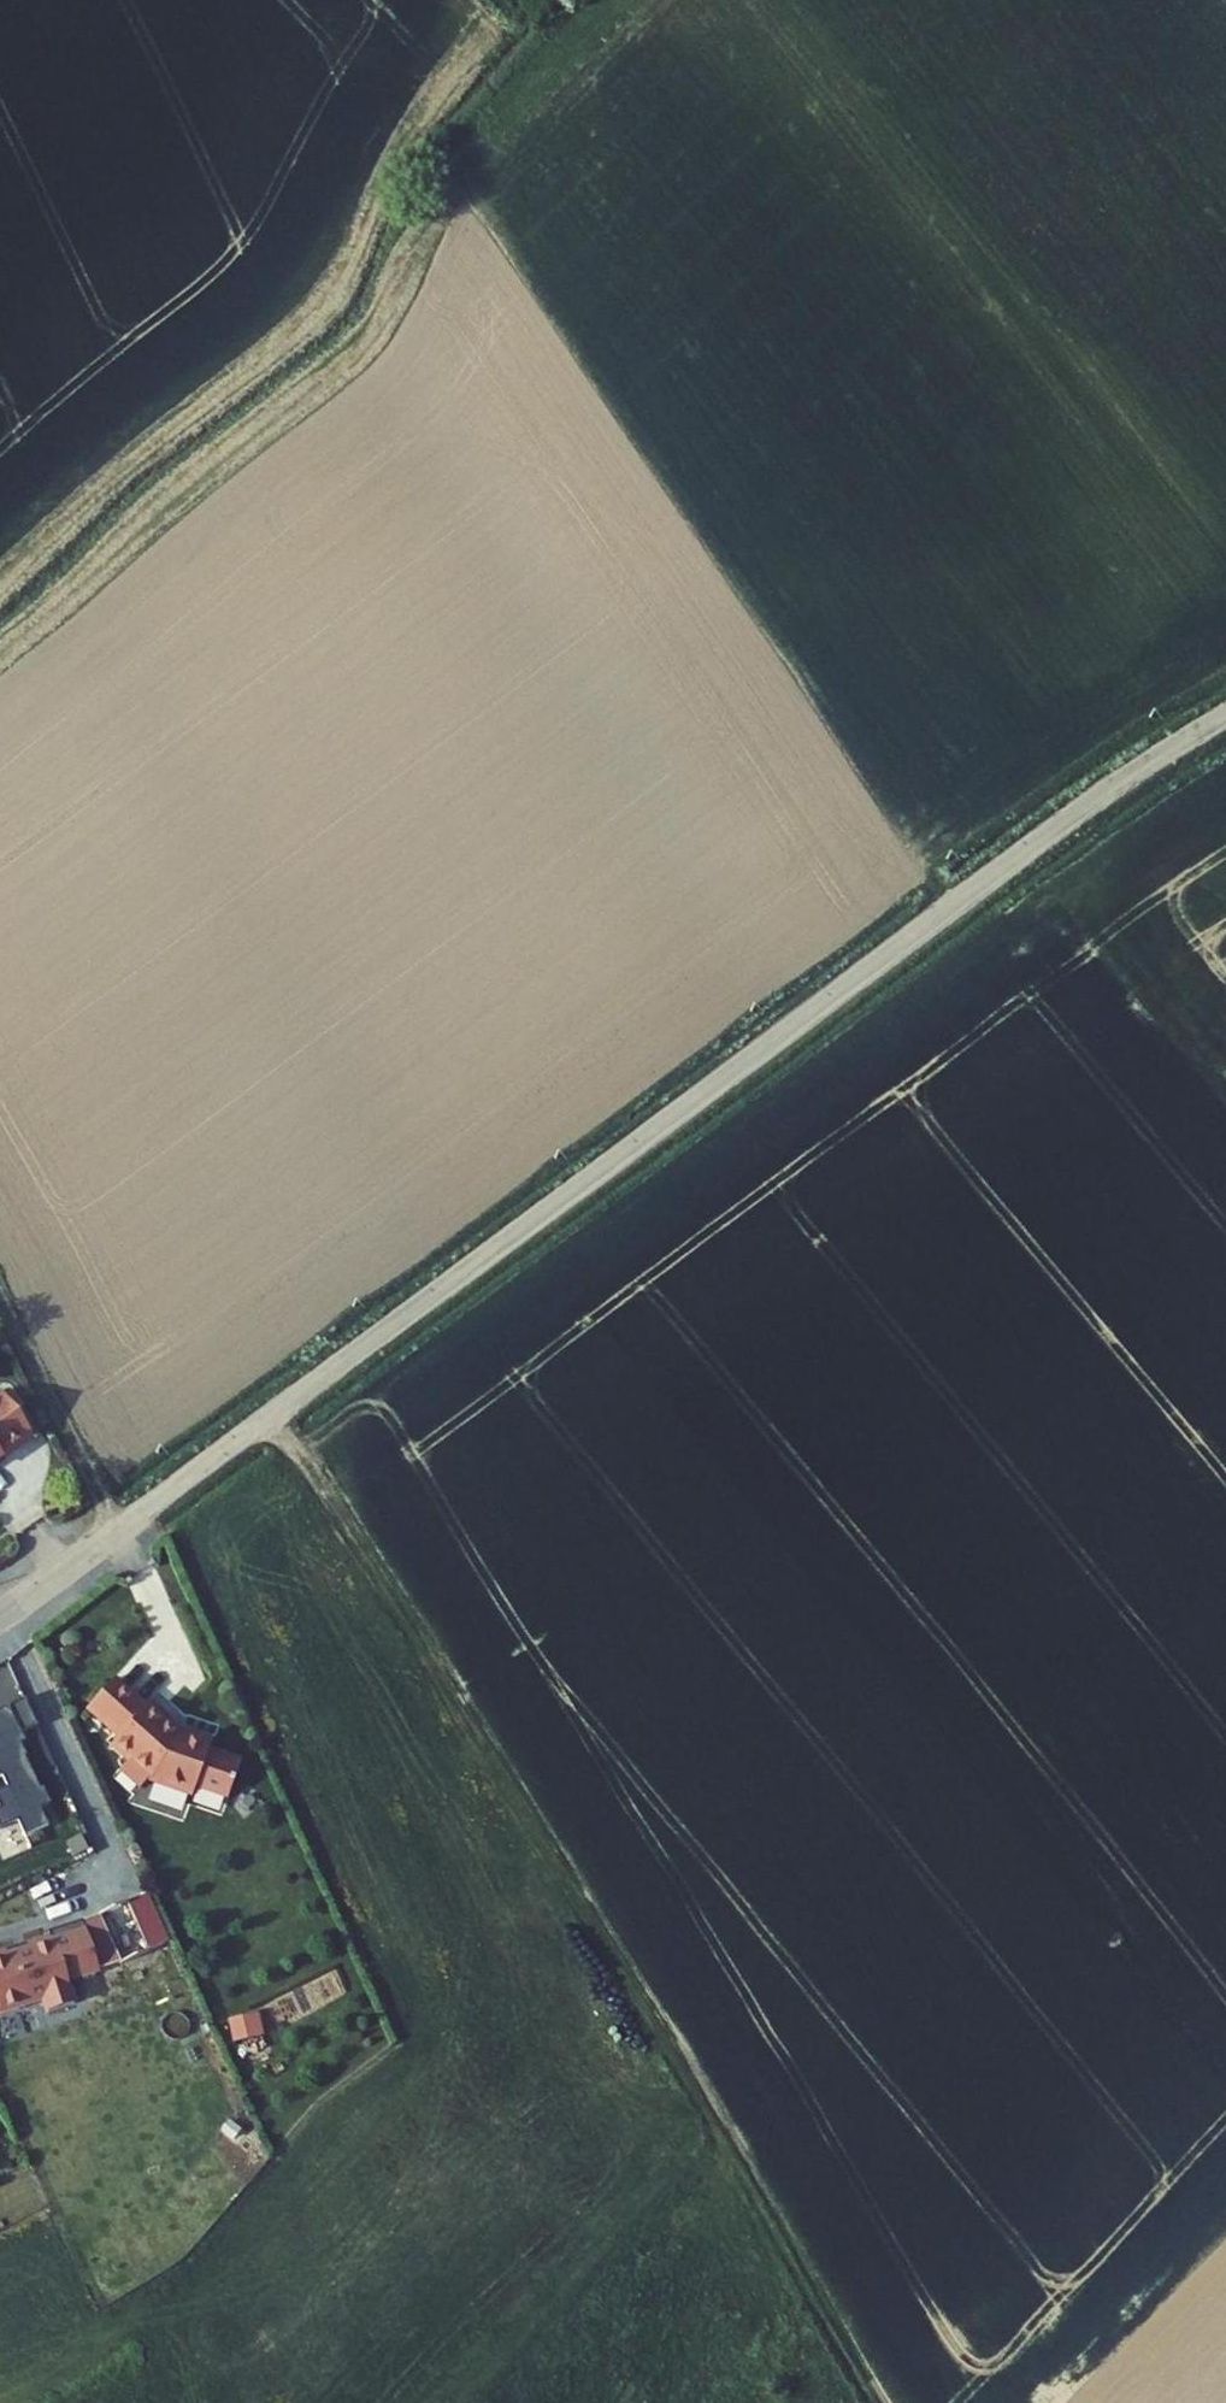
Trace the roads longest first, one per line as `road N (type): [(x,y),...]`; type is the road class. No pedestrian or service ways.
road 1 (unclassified): [(1225,715),(1079,810),(0,1611)]

